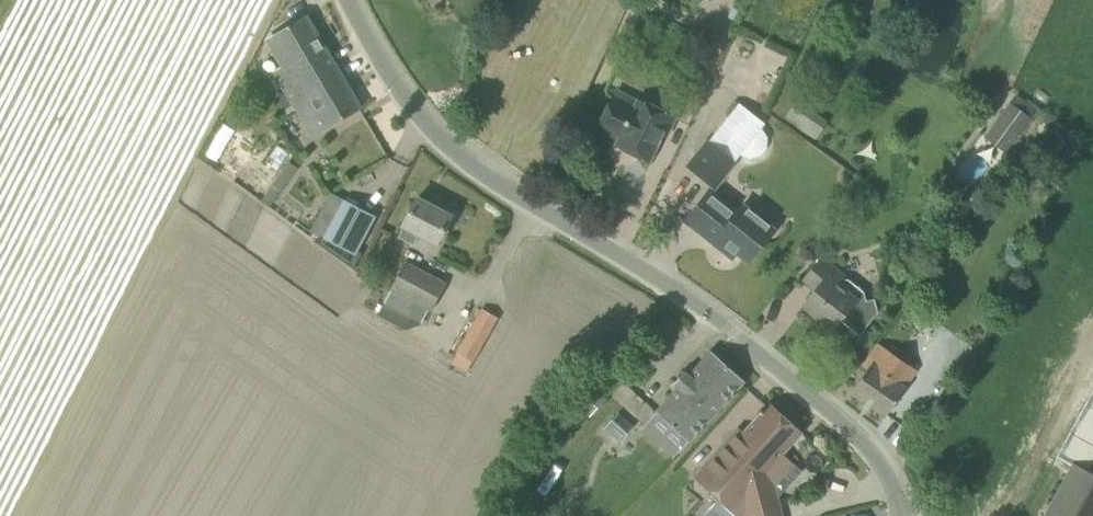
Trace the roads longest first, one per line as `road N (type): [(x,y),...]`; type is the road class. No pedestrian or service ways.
road 1 (tertiary): [(899,515),(874,453),(769,358),(686,295),(445,143),(392,85),(346,0)]

